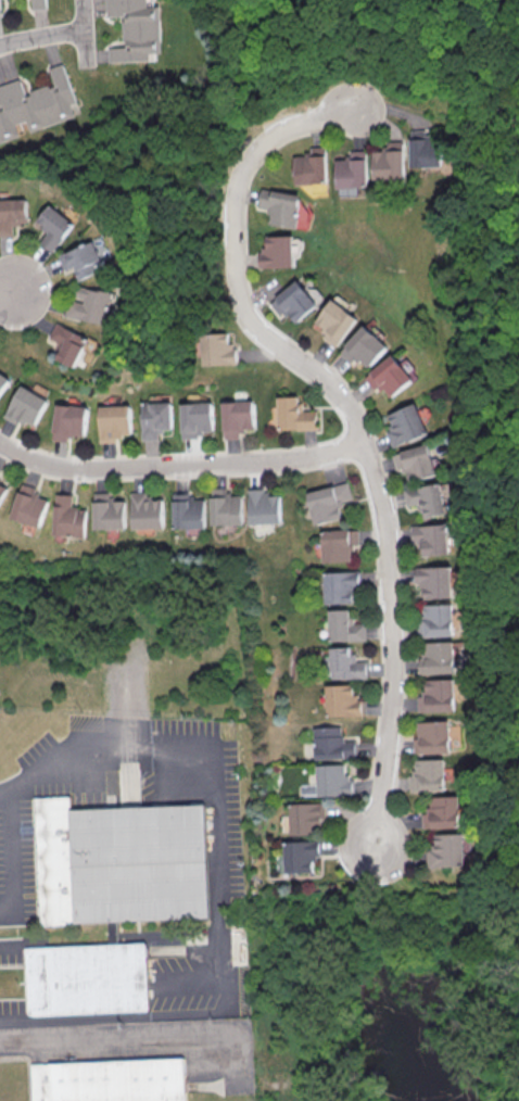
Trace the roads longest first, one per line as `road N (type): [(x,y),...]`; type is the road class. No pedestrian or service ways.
road 1 (residential): [(353,107),(271,135),(233,181),(230,237),(248,318),(352,415),(383,519),(393,650),(374,856)]
road 2 (residential): [(0,446),(71,469),(253,464),(360,446)]

